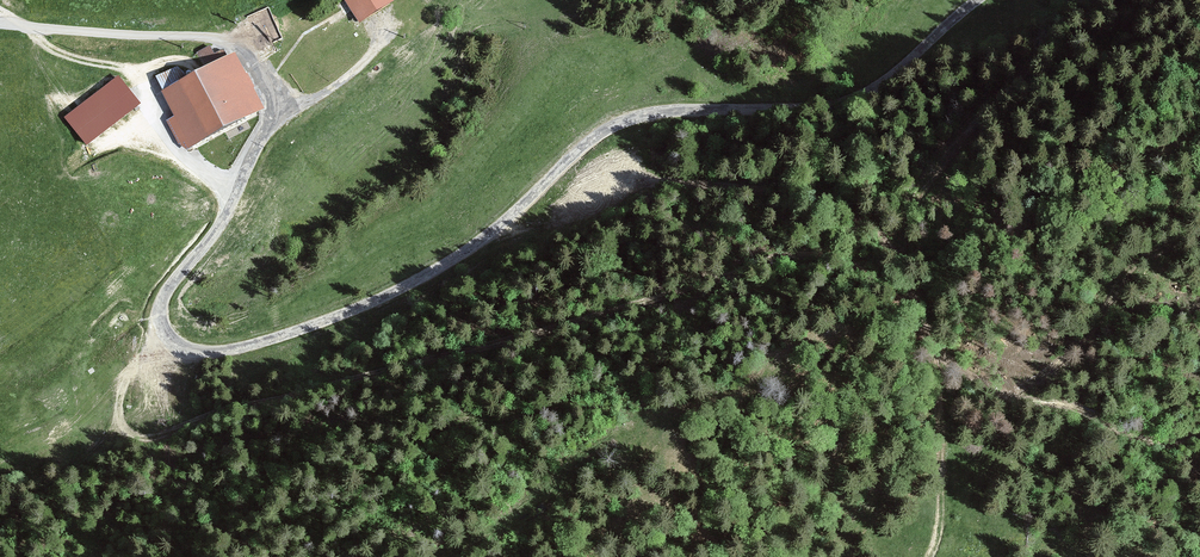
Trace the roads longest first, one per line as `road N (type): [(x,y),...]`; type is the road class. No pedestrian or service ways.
road 1 (unclassified): [(277,109),(207,246),(176,277),(159,313),(161,334),(182,350),(246,348),(353,311),(455,260),(587,139),(620,121),(866,94),(979,0)]
road 2 (track): [(236,195),(169,153),(145,94),(144,71),(189,63)]
road 3 (track): [(931,352),(941,499),(940,540),(929,556)]
road 4 (track): [(145,78),(73,58),(41,42),(35,28)]

